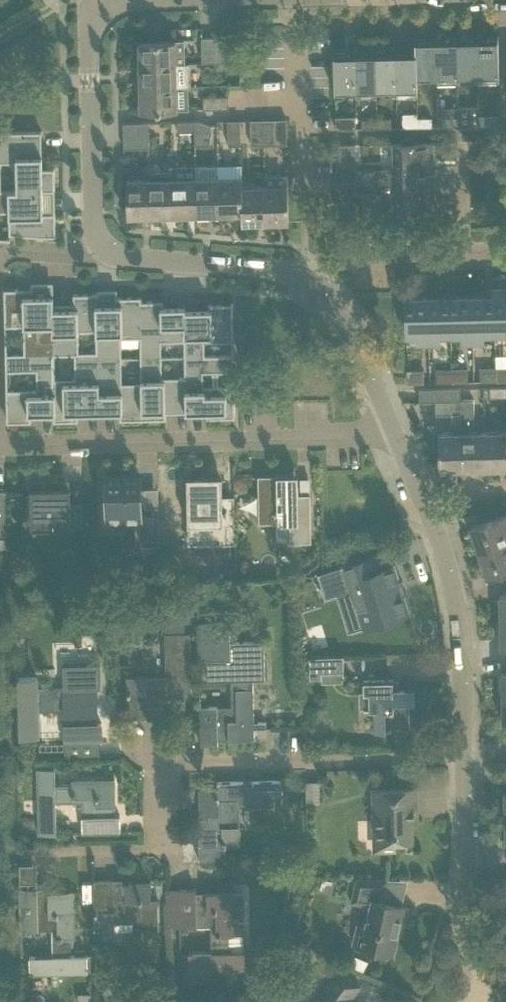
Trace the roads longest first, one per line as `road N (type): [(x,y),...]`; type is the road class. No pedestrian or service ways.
road 1 (residential): [(17,851),(164,848),(162,761),(465,756)]
road 2 (residential): [(0,444),(304,441),(392,413)]
road 3 (tertiary): [(465,756),(461,628),(431,511)]
road 4 (tertiary): [(104,247),(93,228),(89,75),(98,3)]
road 5 (tertiary): [(494,996),(467,918),(465,756)]
road 6 (tertiary): [(306,283),(279,270),(125,258),(104,247)]
road 7 (residential): [(306,283),(340,263),(461,259)]
road 8 (tertiary): [(392,413),(335,307),(306,283)]

